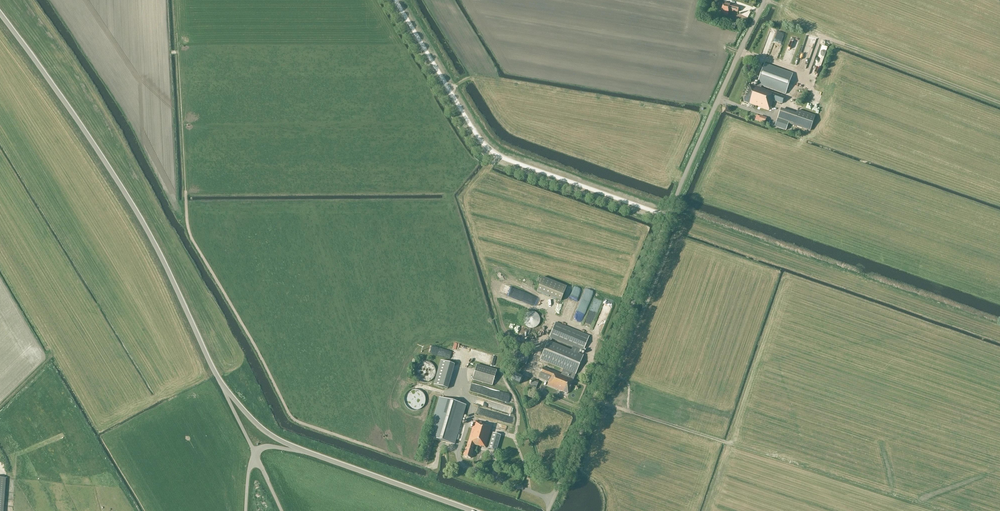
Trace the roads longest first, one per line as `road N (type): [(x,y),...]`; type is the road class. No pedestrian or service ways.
road 1 (unclassified): [(224,389),(167,265),(116,180),(0,16)]
road 2 (unclassified): [(668,217),(489,150),(395,0)]
road 3 (unclassified): [(547,510),(668,217)]
road 4 (unclassified): [(668,217),(765,0)]
road 5 (unclassified): [(476,510),(302,451)]

